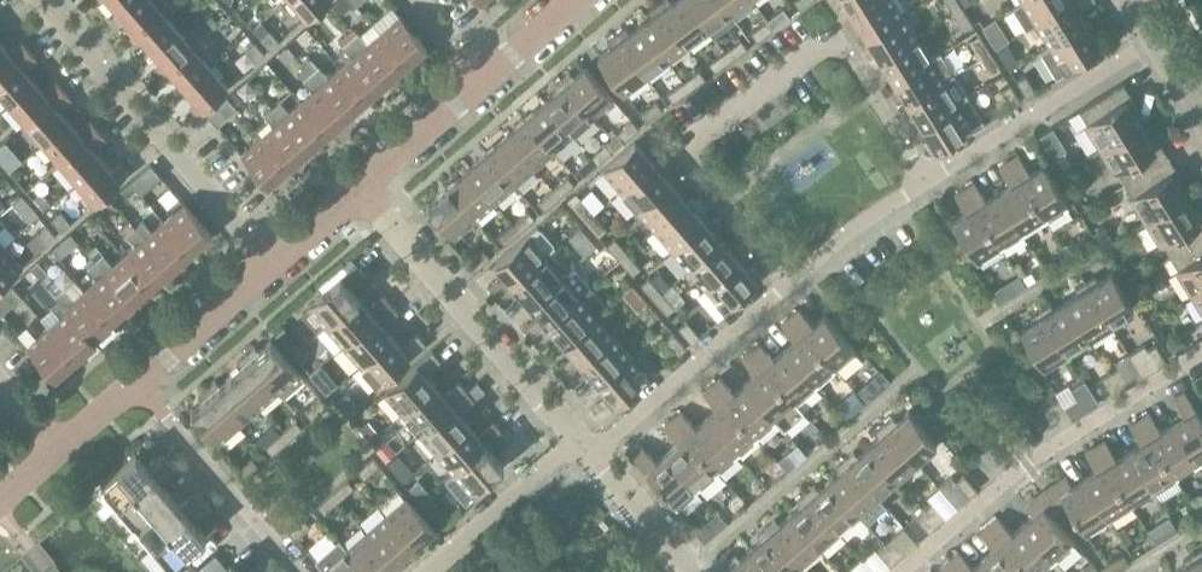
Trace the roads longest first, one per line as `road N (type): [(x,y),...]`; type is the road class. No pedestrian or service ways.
road 1 (residential): [(928,179),(844,36),(685,149),(791,279)]
road 2 (residential): [(908,571),(1026,468),(1201,356)]
road 3 (residential): [(278,262),(40,0)]
road 4 (residential): [(362,190),(577,441)]
road 5 (residential): [(928,179),(1156,39)]
road 6 (residential): [(593,458),(791,279)]
road 7 (residential): [(304,571),(140,383)]
road 8 (residential): [(577,441),(430,571)]
road 9 (residential): [(140,383),(278,262)]
road 10 (residential): [(362,190),(493,76)]
road 11 (residential): [(791,279),(928,179)]
road 12 (residential): [(593,458),(694,571)]

